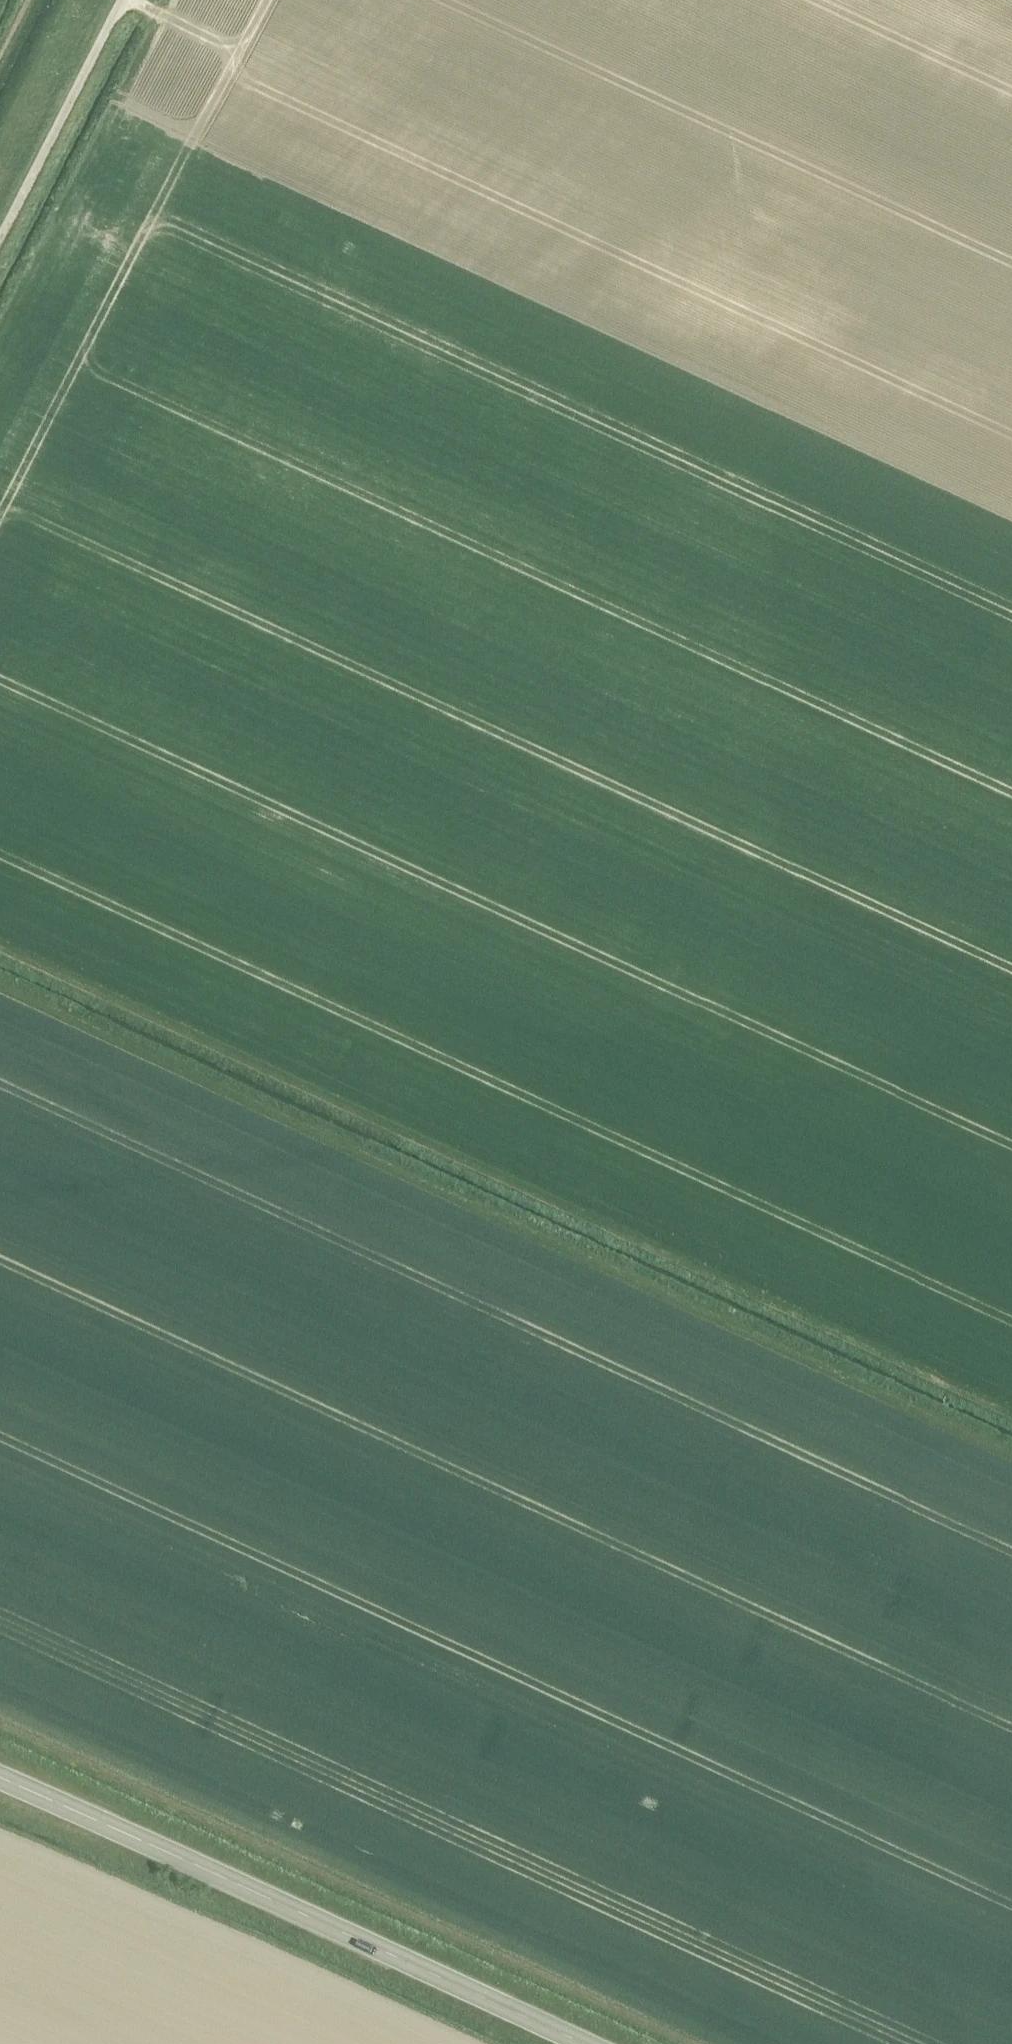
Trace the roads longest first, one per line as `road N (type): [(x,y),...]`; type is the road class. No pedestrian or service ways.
road 1 (secondary): [(582,2043),(0,1778)]
road 2 (unclassified): [(0,244),(126,0)]

